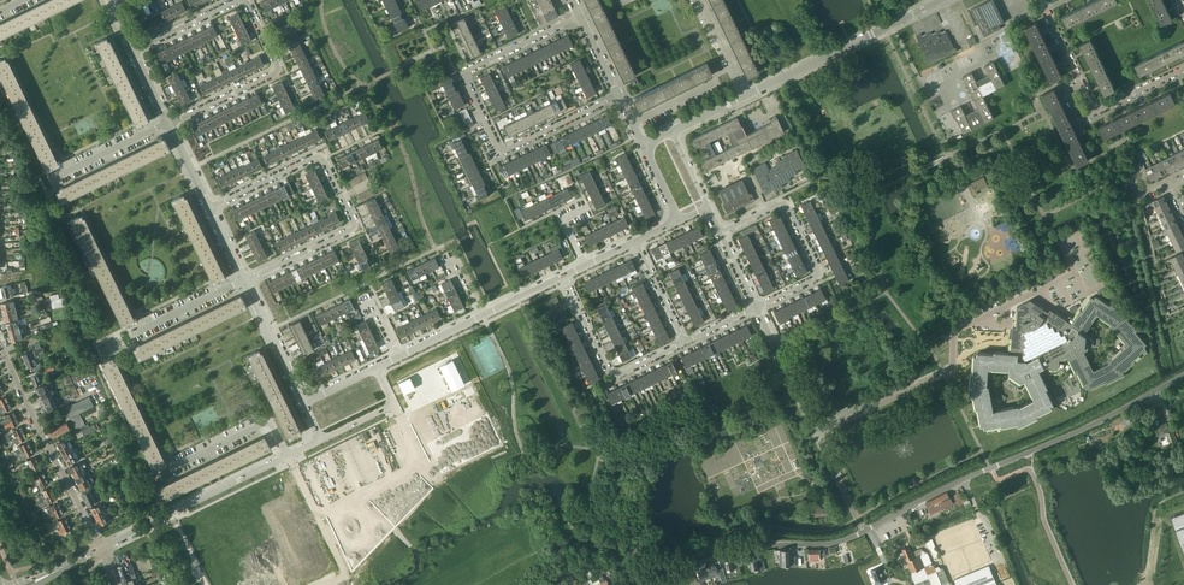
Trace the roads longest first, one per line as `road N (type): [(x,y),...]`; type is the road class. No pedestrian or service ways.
road 1 (unclassified): [(865,531),(1183,374)]
road 2 (residential): [(579,17),(463,73),(500,153),(619,97)]
road 3 (residential): [(246,280),(356,225),(318,155),(210,207)]
road 4 (residential): [(101,547),(0,342)]
road 5 (unclassified): [(818,434),(950,370),(953,332),(992,319)]
road 6 (residential): [(746,95),(942,0)]
road 7 (residential): [(658,584),(721,557),(828,544),(865,531)]
road 8 (residential): [(101,547),(288,456)]
road 9 (residential): [(242,0),(275,72),(168,123)]
road 10 (residential): [(562,276),(611,376),(684,342)]
road 11 (residential): [(158,475),(269,421),(288,456)]
road 12 (residential): [(329,584),(348,576),(288,456)]
road 13 (residential): [(720,233),(784,202),(818,277)]
road 14 (residential): [(818,434),(756,308)]
road 15 (residential): [(304,402),(246,280)]
road 16 (residential): [(127,337),(246,280)]
road 17 (residential): [(54,177),(168,123)]

